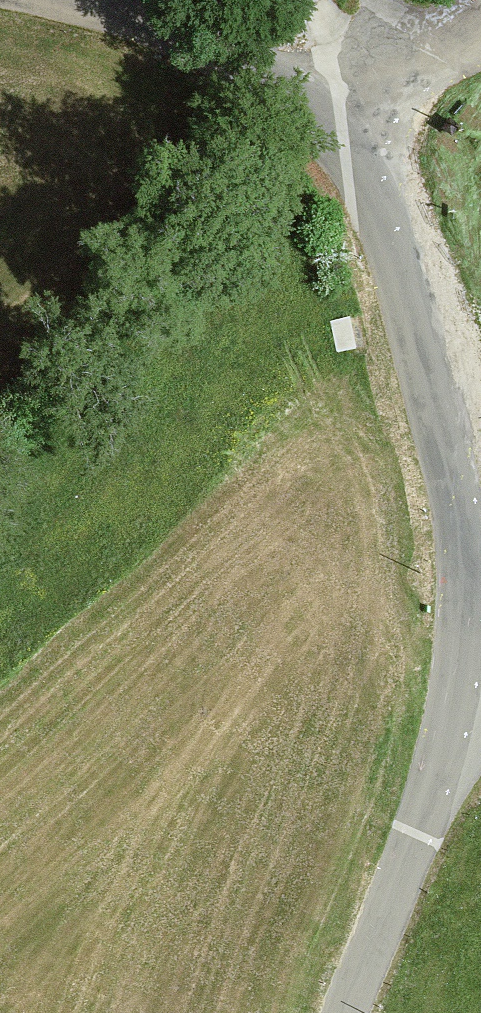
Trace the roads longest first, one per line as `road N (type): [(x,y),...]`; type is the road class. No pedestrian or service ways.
road 1 (tertiary): [(84,0),(268,65),(315,101),(362,167),(452,464),(463,653)]
road 2 (tertiary): [(463,653),(417,831),(344,1012)]
road 3 (track): [(480,56),(341,132),(285,0)]

